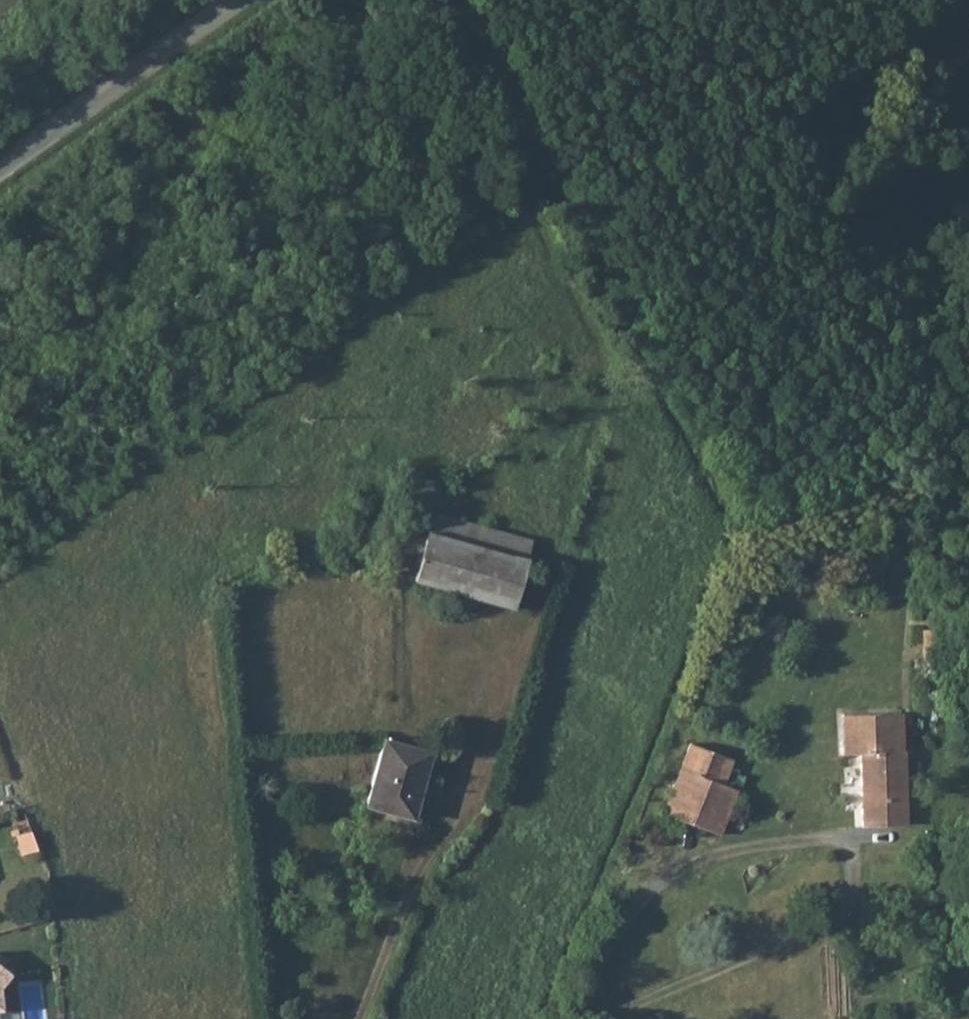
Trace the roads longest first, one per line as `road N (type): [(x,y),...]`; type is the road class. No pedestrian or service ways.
road 1 (unclassified): [(237,0),(0,167)]

